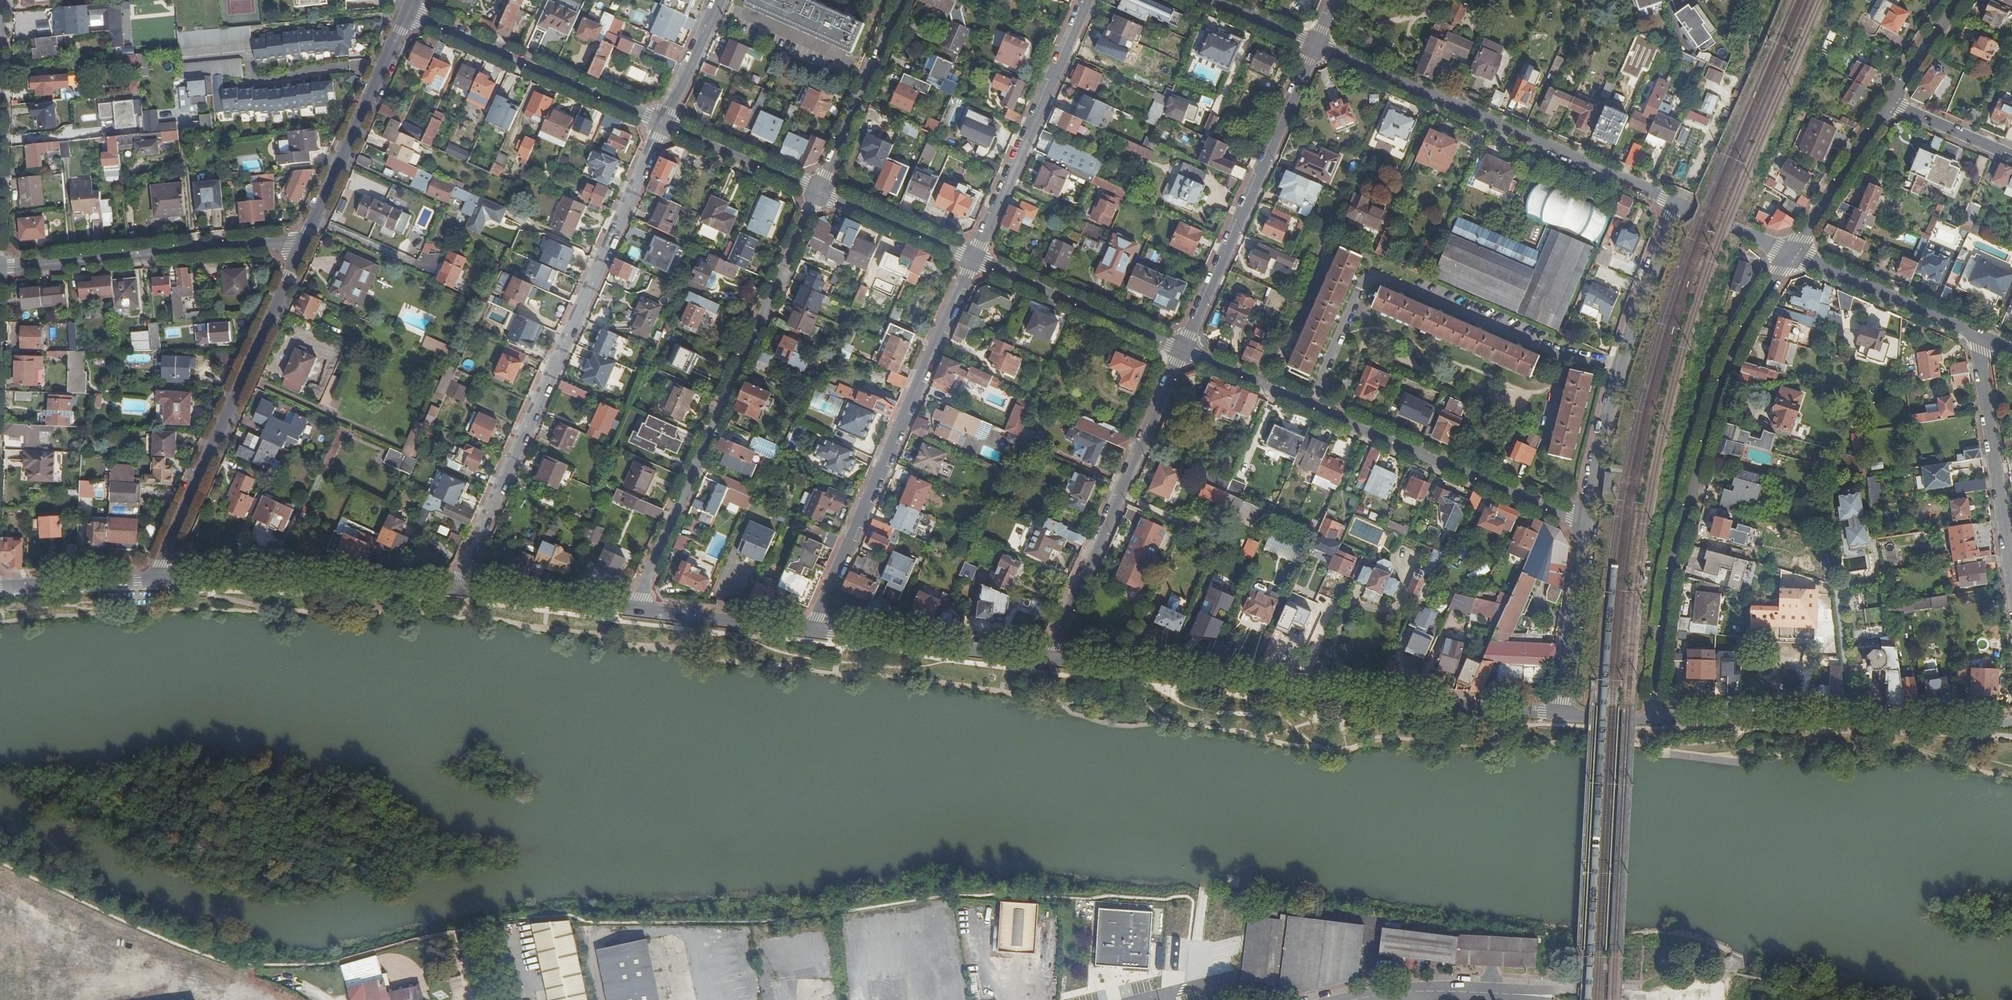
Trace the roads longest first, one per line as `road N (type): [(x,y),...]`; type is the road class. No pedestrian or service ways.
road 1 (residential): [(1049,658),(1557,715)]
road 2 (residential): [(456,588),(664,123)]
road 3 (residential): [(1651,717),(1677,533),(1700,450),(1732,354),(1794,253)]
road 4 (residential): [(634,609),(819,191)]
road 5 (residential): [(1183,349),(1586,523)]
road 6 (residential): [(974,260),(813,629)]
road 7 (residential): [(1315,46),(1678,204)]
road 8 (residential): [(307,240),(161,579)]
road 9 (residential): [(1651,717),(2011,720)]
road 10 (residential): [(1183,349),(1049,658)]
road 11 (residential): [(1586,523),(1623,355),(1678,204)]
road 12 (residential): [(1315,46),(1183,349)]
road 13 (residential): [(0,269),(307,240)]
road 14 (residential): [(161,579),(456,588)]
road 15 (residential): [(1086,0),(974,260)]
road 16 (residential): [(408,12),(664,123)]
road 17 (residential): [(2011,590),(1978,335)]
road 18 (residential): [(307,240),(408,12)]
road 19 (residential): [(813,629),(1049,658)]
road 20 (residential): [(974,260),(1183,349)]
road 21 (residential): [(819,191),(904,0)]
road 22 (residential): [(1794,253),(1978,335)]
road 23 (residential): [(1557,715),(1586,523)]
road 24 (residential): [(634,609),(813,629)]
road 25 (residential): [(456,588),(634,609)]
road 26 (residential): [(1891,103),(1794,253)]
road 27 (residential): [(819,191),(974,260)]
road 28 (residential): [(664,123),(819,191)]
road 29 (residential): [(0,585),(161,579)]
road 30 (unclassified): [(1357,999),(1494,993)]
road 31 (residential): [(664,123),(719,0)]
road 32 (residential): [(1891,103),(2011,156)]
road 33 (residential): [(1678,204),(1794,253)]
road 34 (residential): [(1960,0),(1891,103)]

